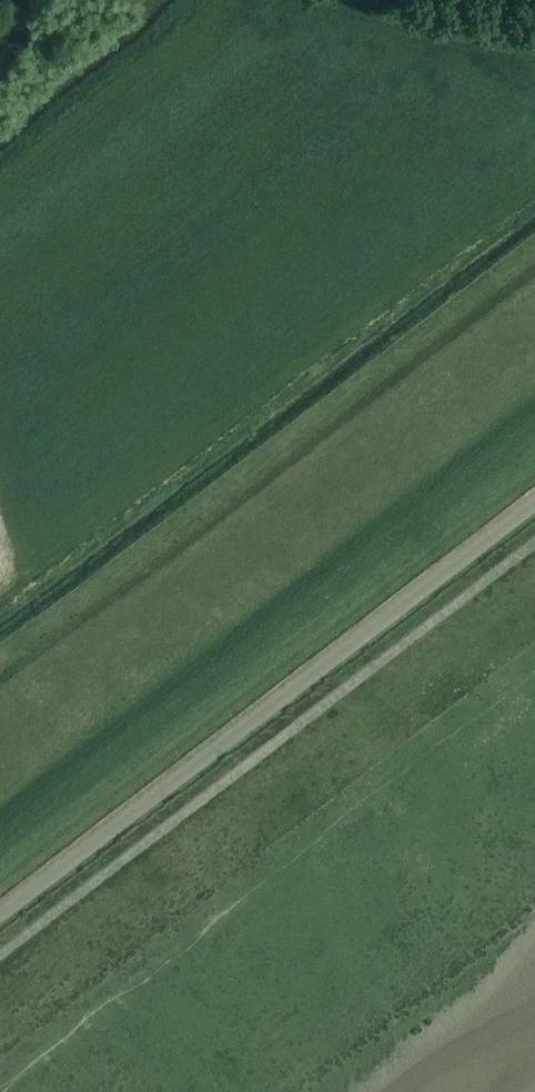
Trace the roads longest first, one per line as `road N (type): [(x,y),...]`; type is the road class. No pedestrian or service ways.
road 1 (unclassified): [(0,914),(534,501)]

